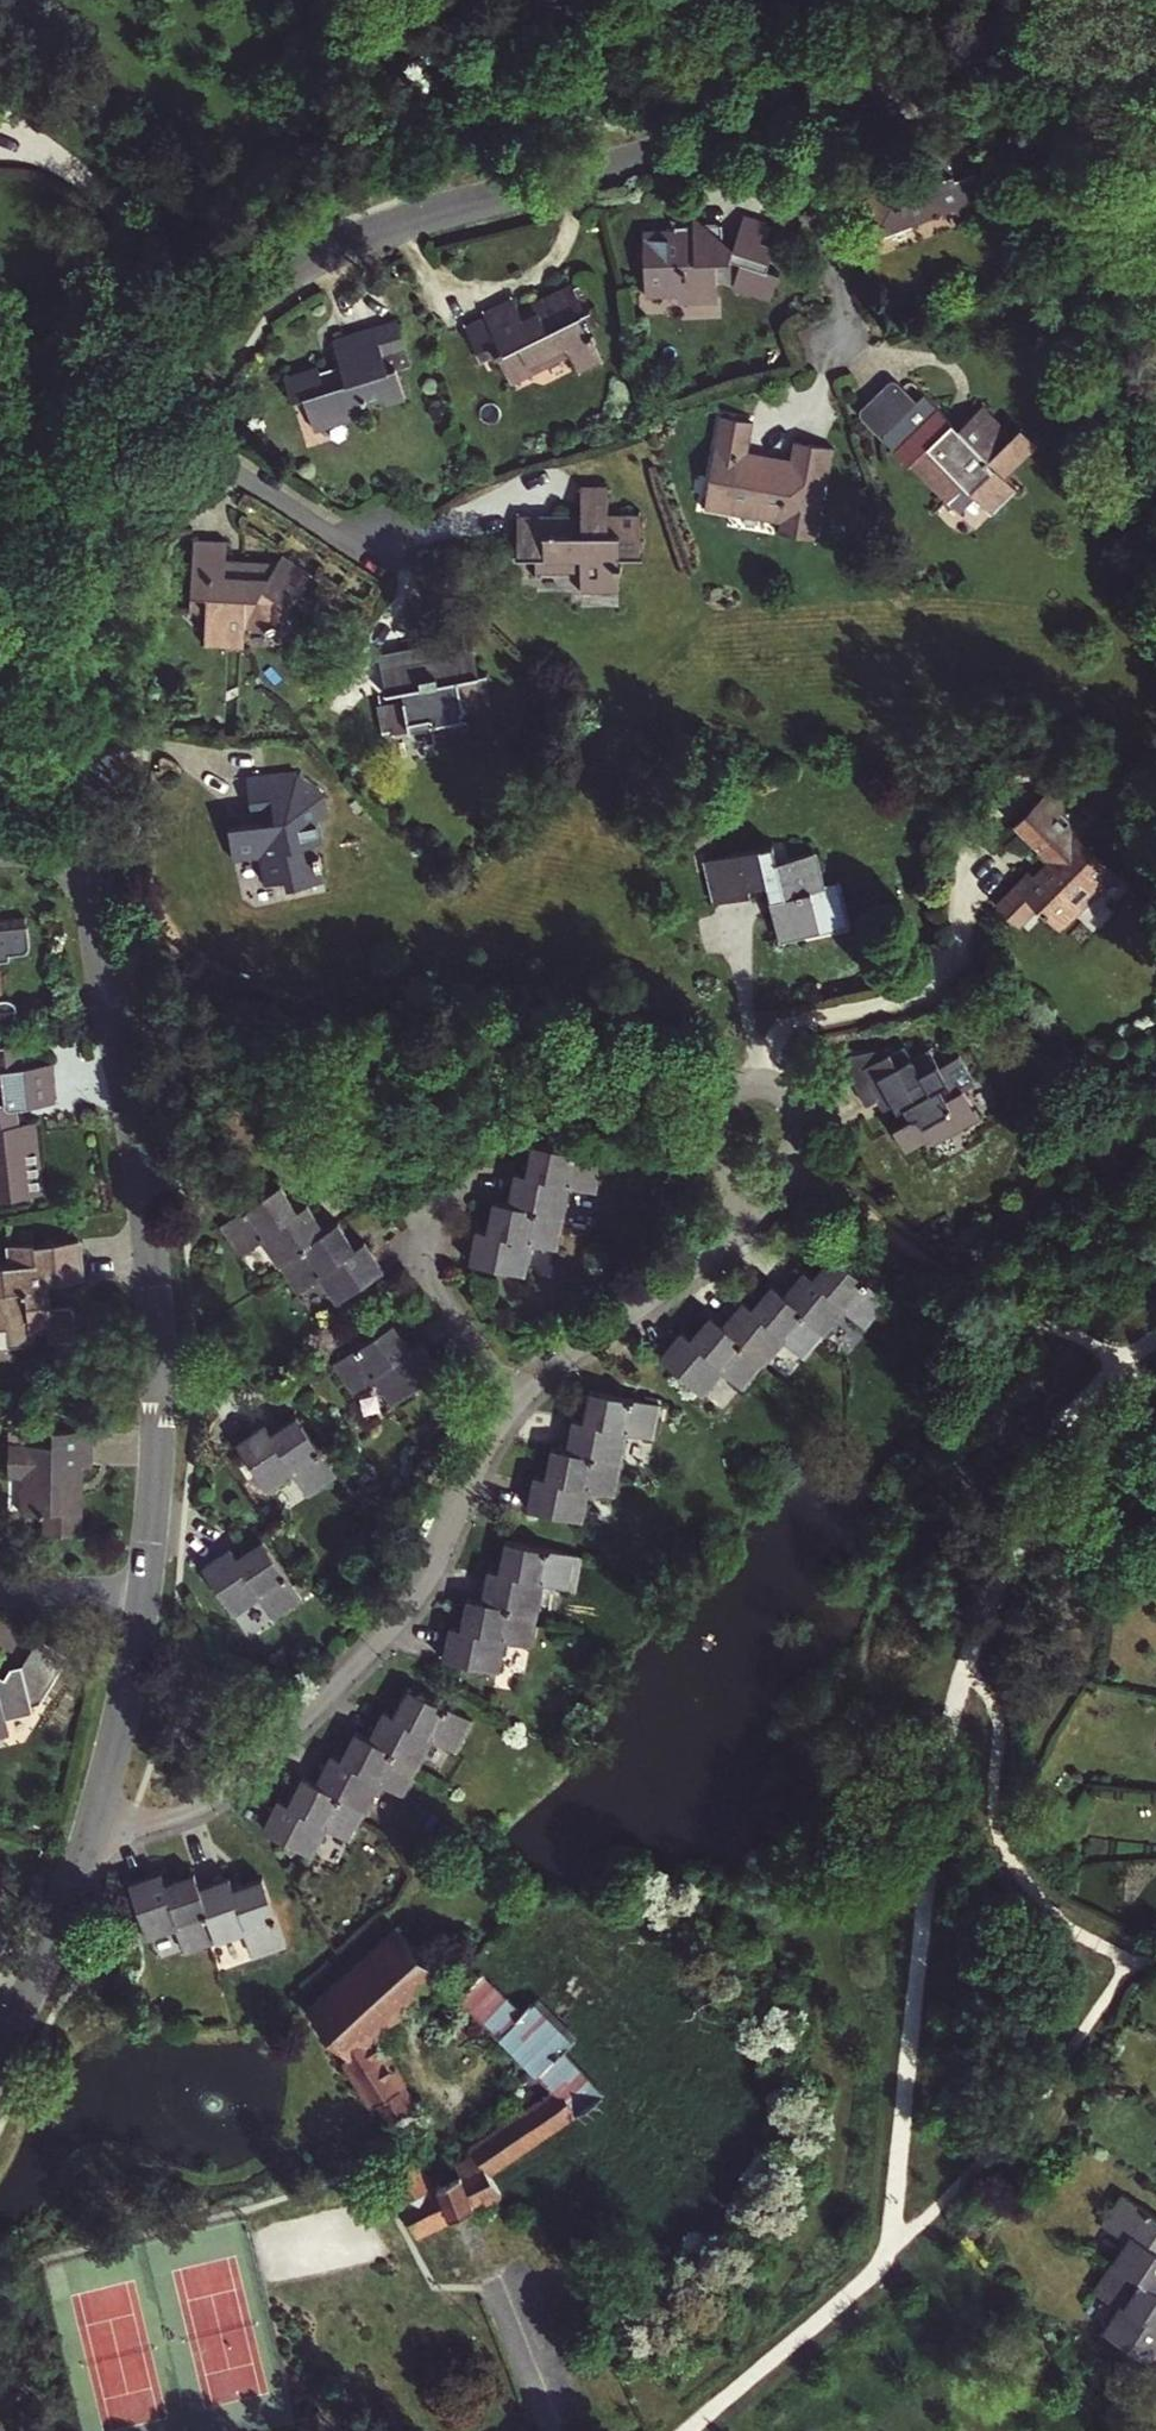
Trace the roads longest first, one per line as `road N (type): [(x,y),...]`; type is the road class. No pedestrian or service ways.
road 1 (residential): [(144,1592),(157,1433),(156,1317),(104,954),(102,854)]
road 2 (residential): [(161,428),(180,378),(212,335),(332,251),(777,113)]
road 3 (residential): [(90,1833),(203,1805),(246,1778),(415,1601),(488,1445),(518,1404)]
road 4 (residential): [(102,854),(114,620),(161,428)]
road 5 (residential): [(728,1241),(804,1150),(806,1122),(782,1090),(754,1088),(734,1100),(734,1203)]
road 6 (residential): [(777,113),(1048,0)]
road 7 (residential): [(777,113),(836,315),(828,371)]
road 8 (residential): [(518,1404),(432,1274),(434,1203),(468,1183)]
road 9 (residential): [(518,1404),(600,1333),(728,1241)]
road 10 (residential): [(90,1833),(144,1592)]
road 11 (residential): [(161,428),(329,530),(374,543)]
road 12 (residential): [(0,2058),(90,1833)]
road 13 (residential): [(490,2278),(544,2430)]
road 14 (residential): [(0,1591),(144,1592)]

